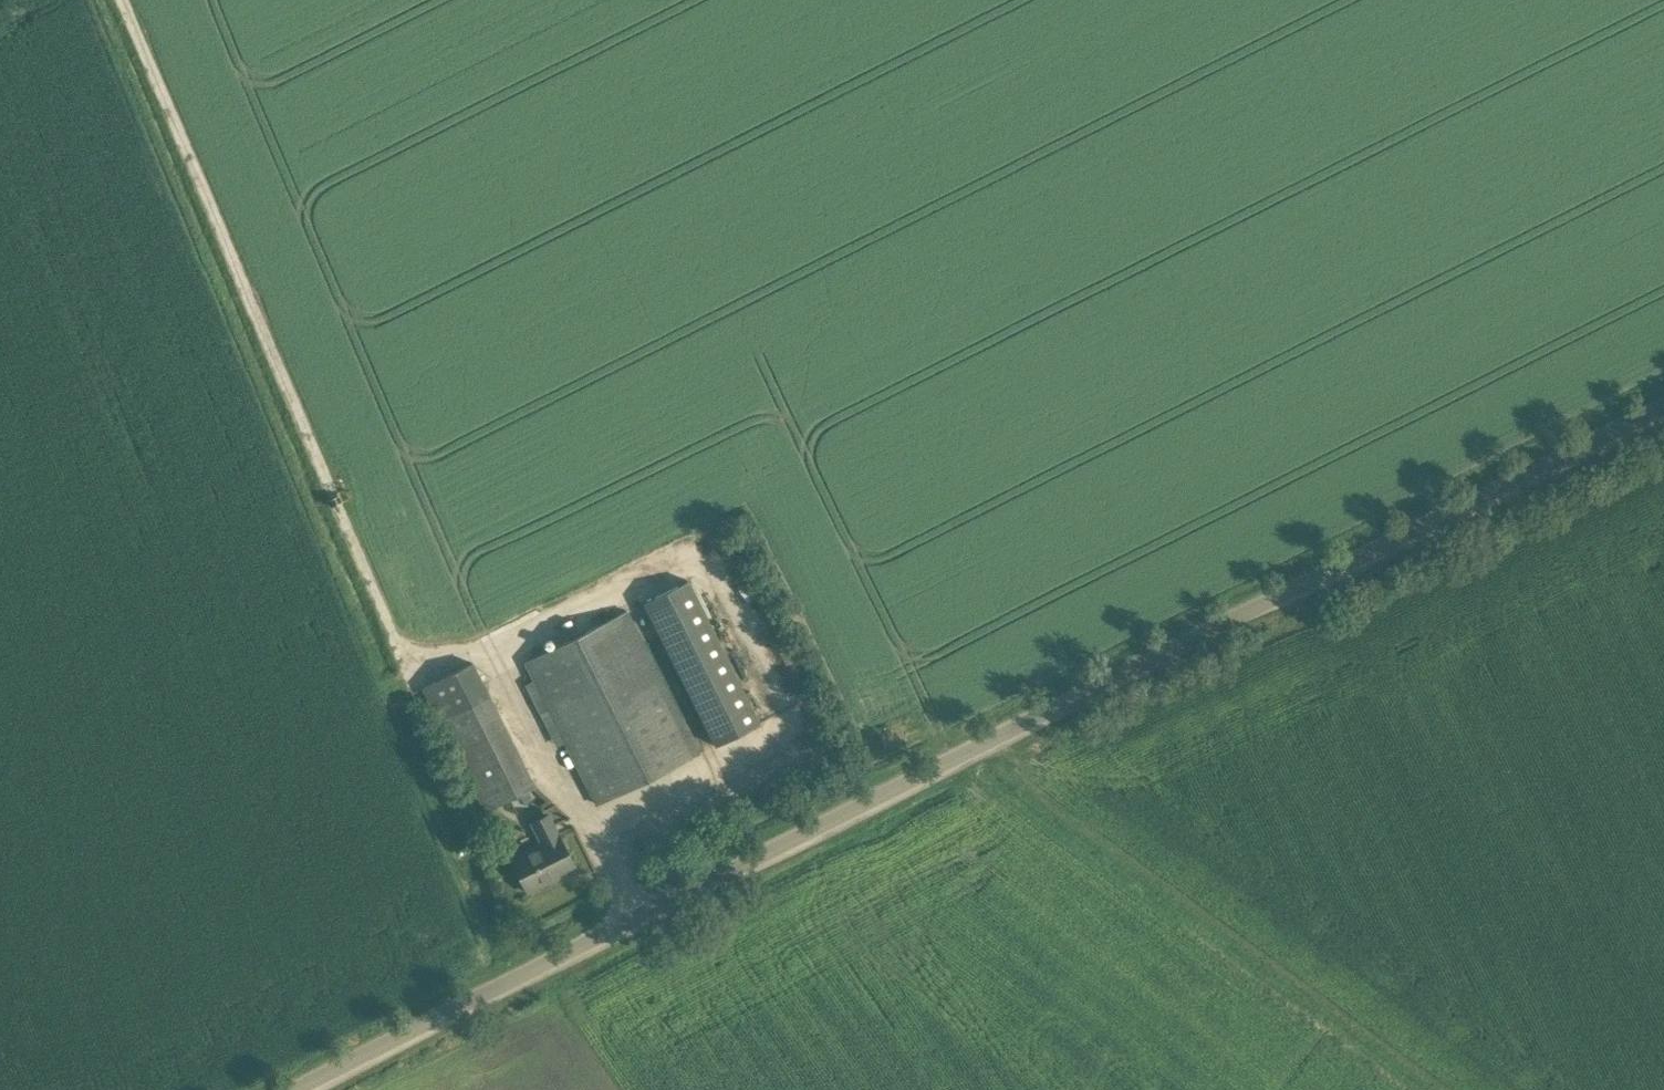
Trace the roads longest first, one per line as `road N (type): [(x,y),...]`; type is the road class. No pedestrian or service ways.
road 1 (unclassified): [(293,1089),(1663,406)]
road 2 (track): [(128,0),(412,661),(431,668),(494,647)]

